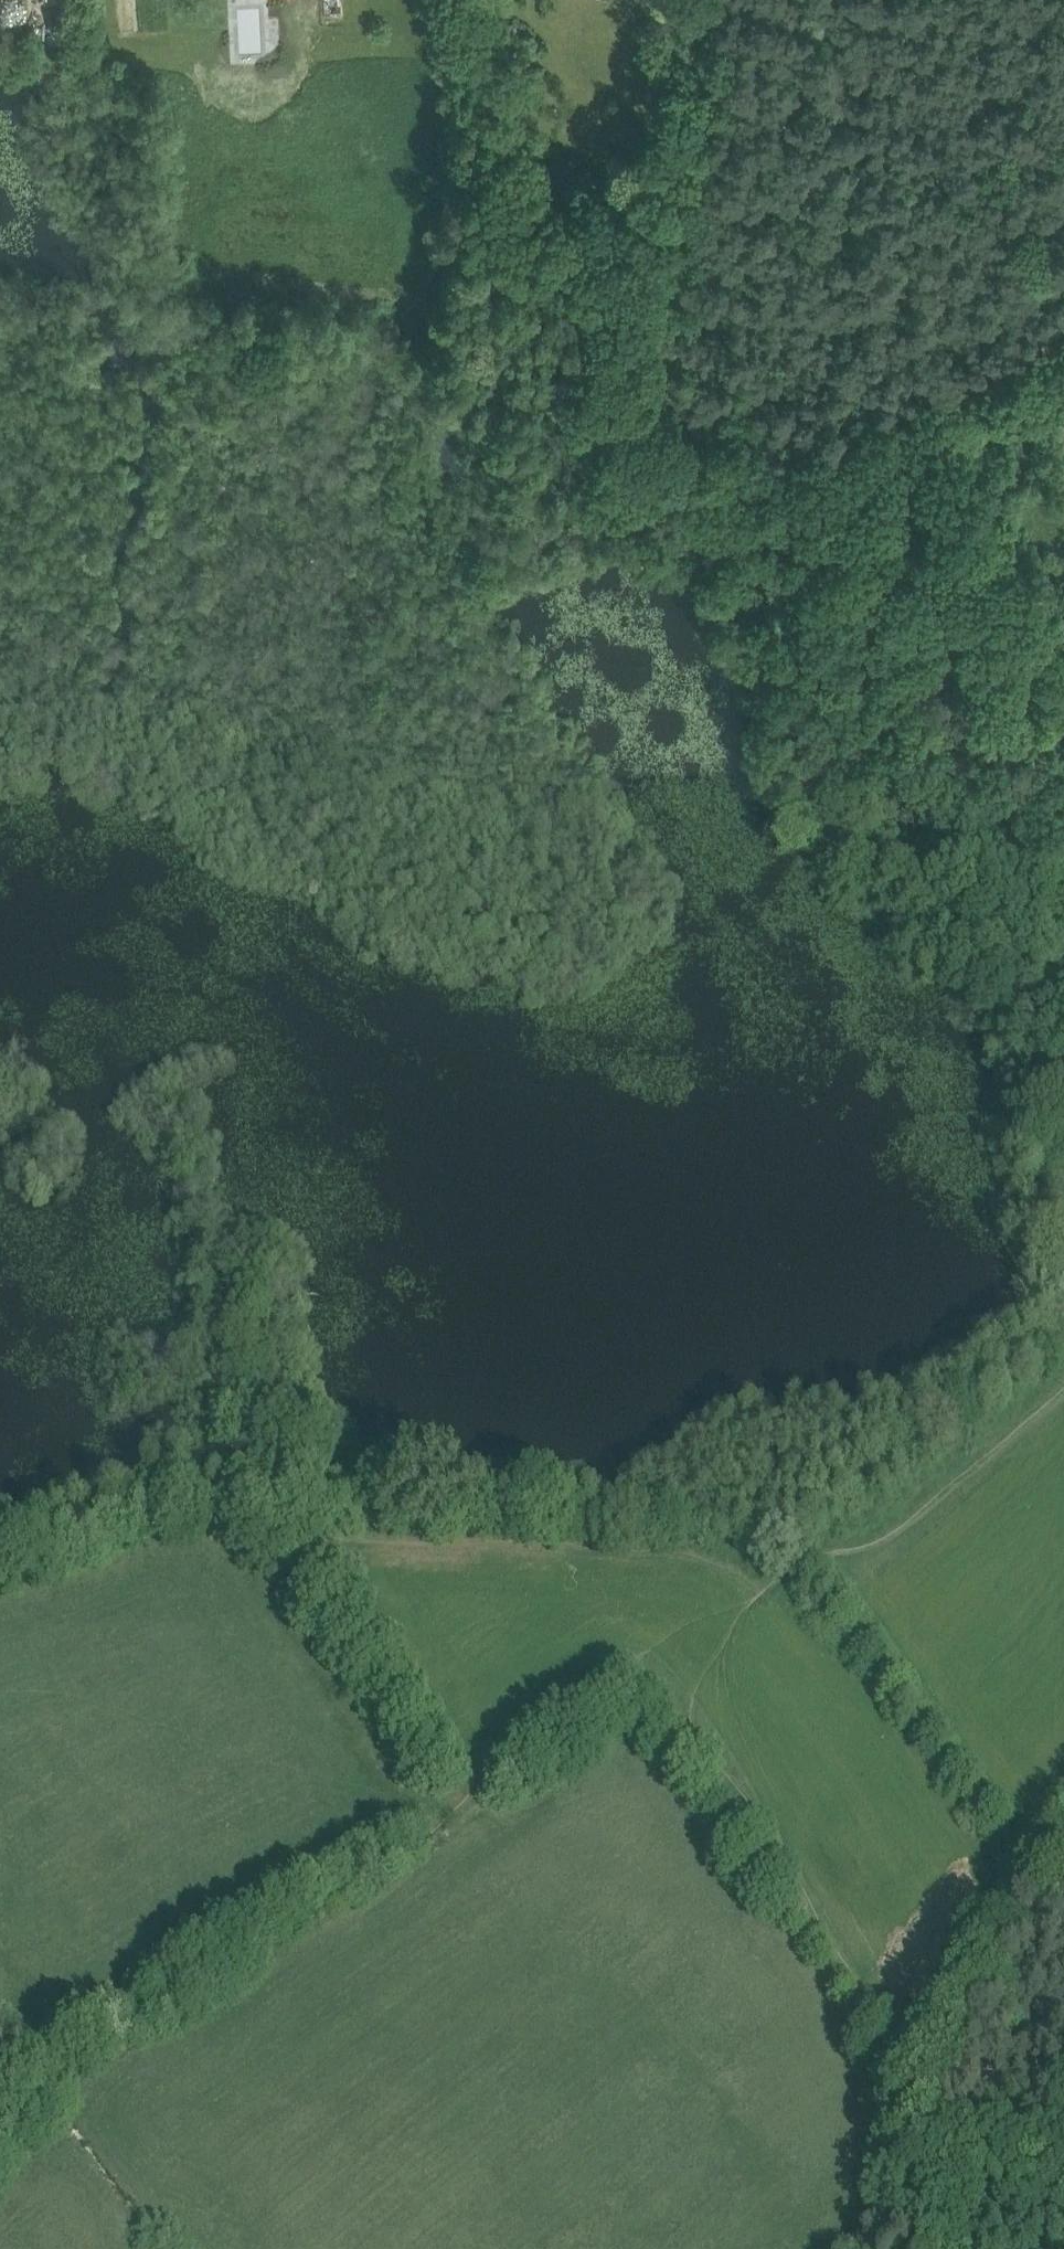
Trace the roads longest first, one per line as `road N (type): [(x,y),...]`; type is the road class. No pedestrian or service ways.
road 1 (track): [(471,1797),(28,2110),(0,2138)]

